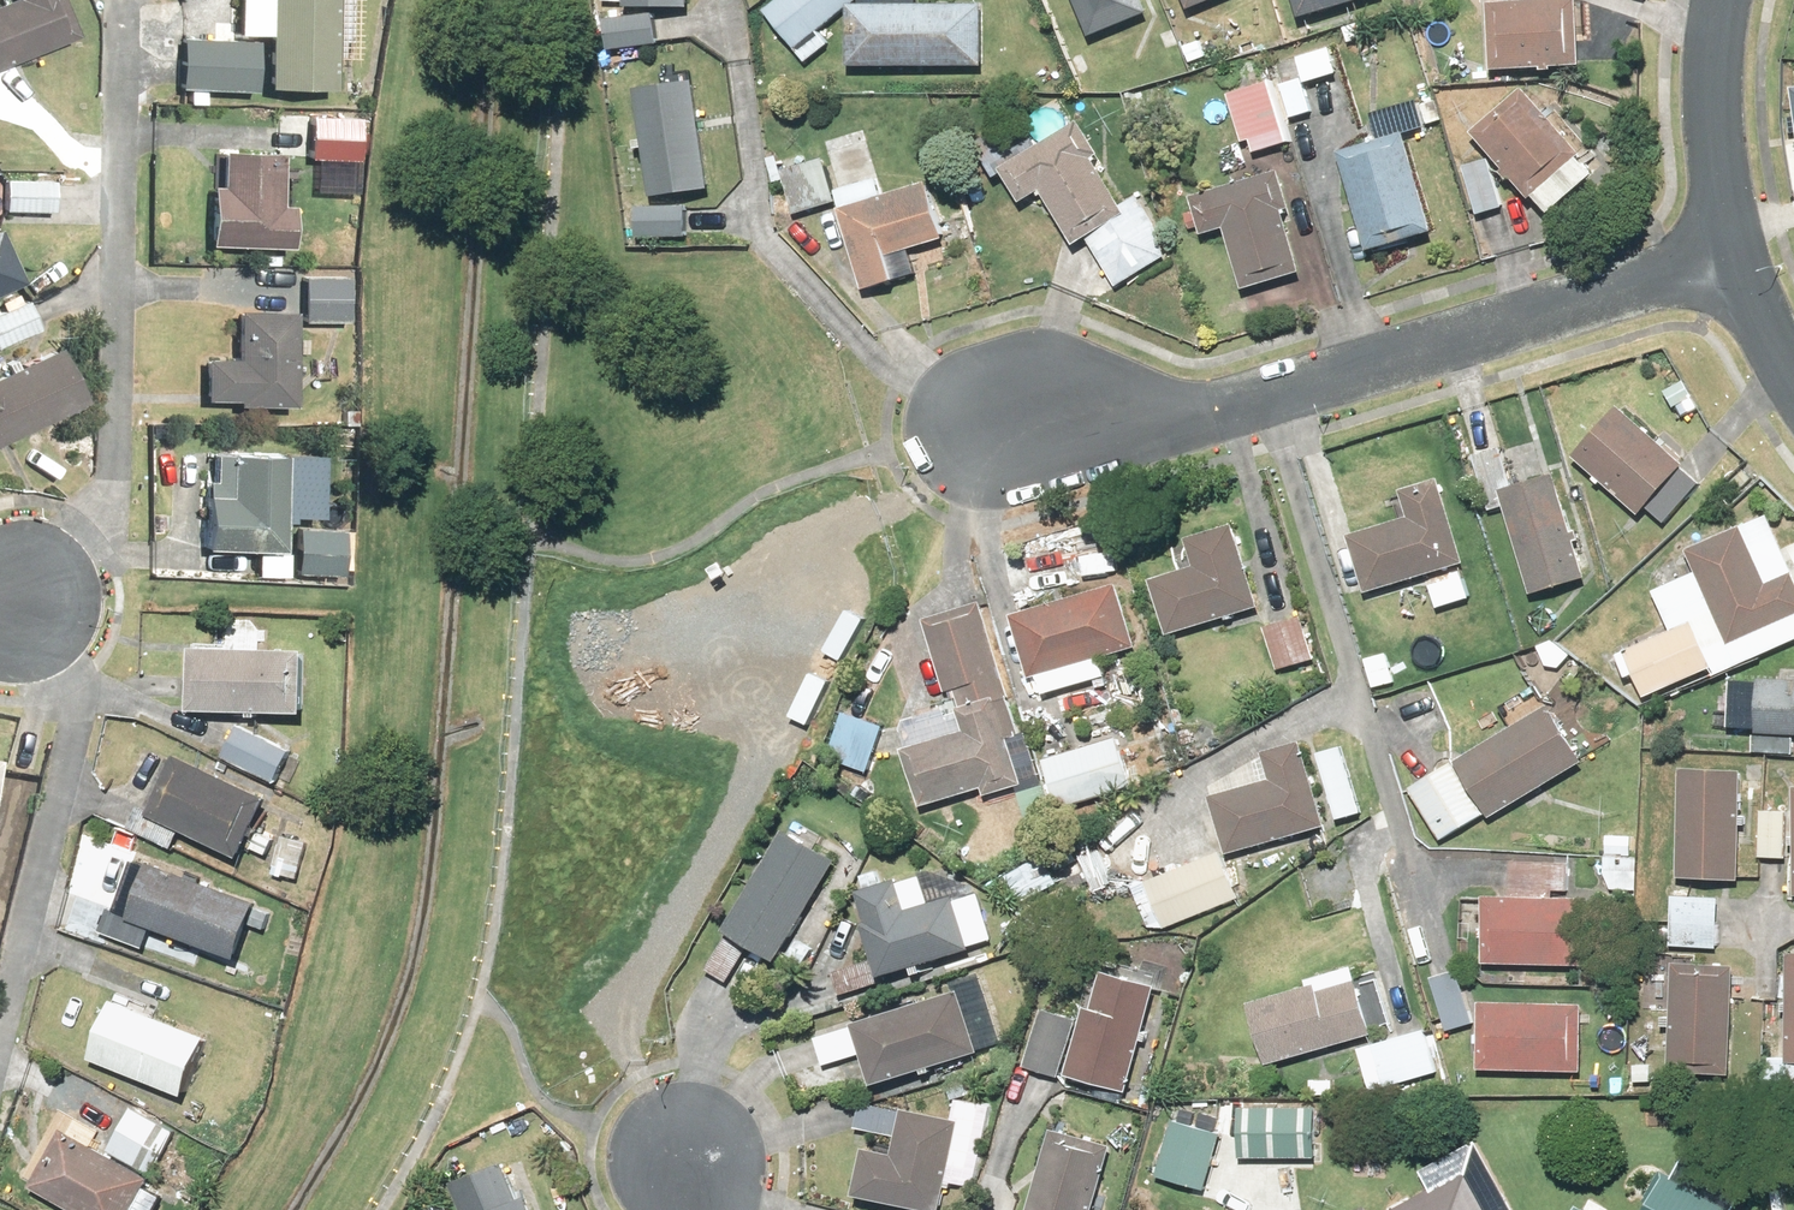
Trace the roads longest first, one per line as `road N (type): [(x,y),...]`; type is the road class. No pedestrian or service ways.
road 1 (residential): [(1001,425),(1121,430),(1740,260)]
road 2 (residential): [(1728,0),(1718,95),(1740,260)]
road 3 (residential): [(1740,260),(1765,327),(1793,368)]

